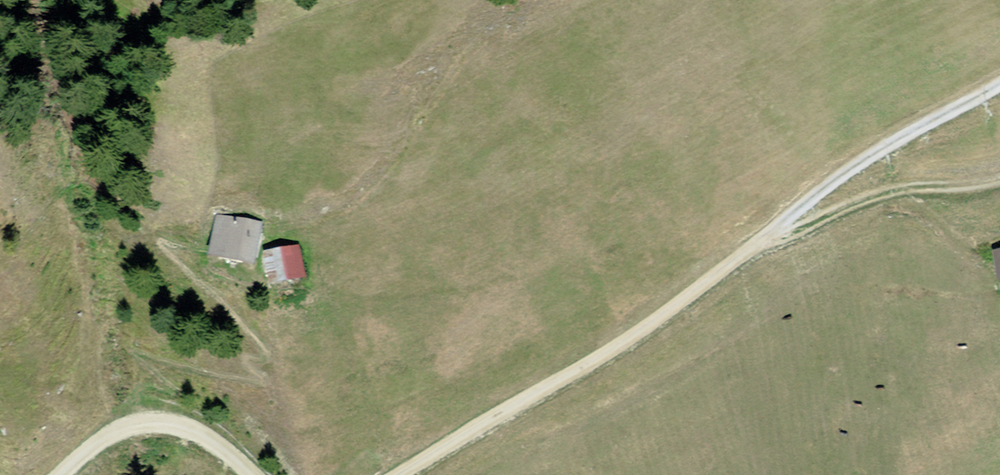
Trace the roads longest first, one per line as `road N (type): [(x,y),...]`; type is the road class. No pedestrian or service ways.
road 1 (track): [(767,242),(395,474)]
road 2 (track): [(767,242),(853,162),(999,85)]
road 3 (track): [(999,177),(883,191),(767,242)]
road 4 (track): [(250,474),(191,430),(152,422),(116,430),(62,474)]

